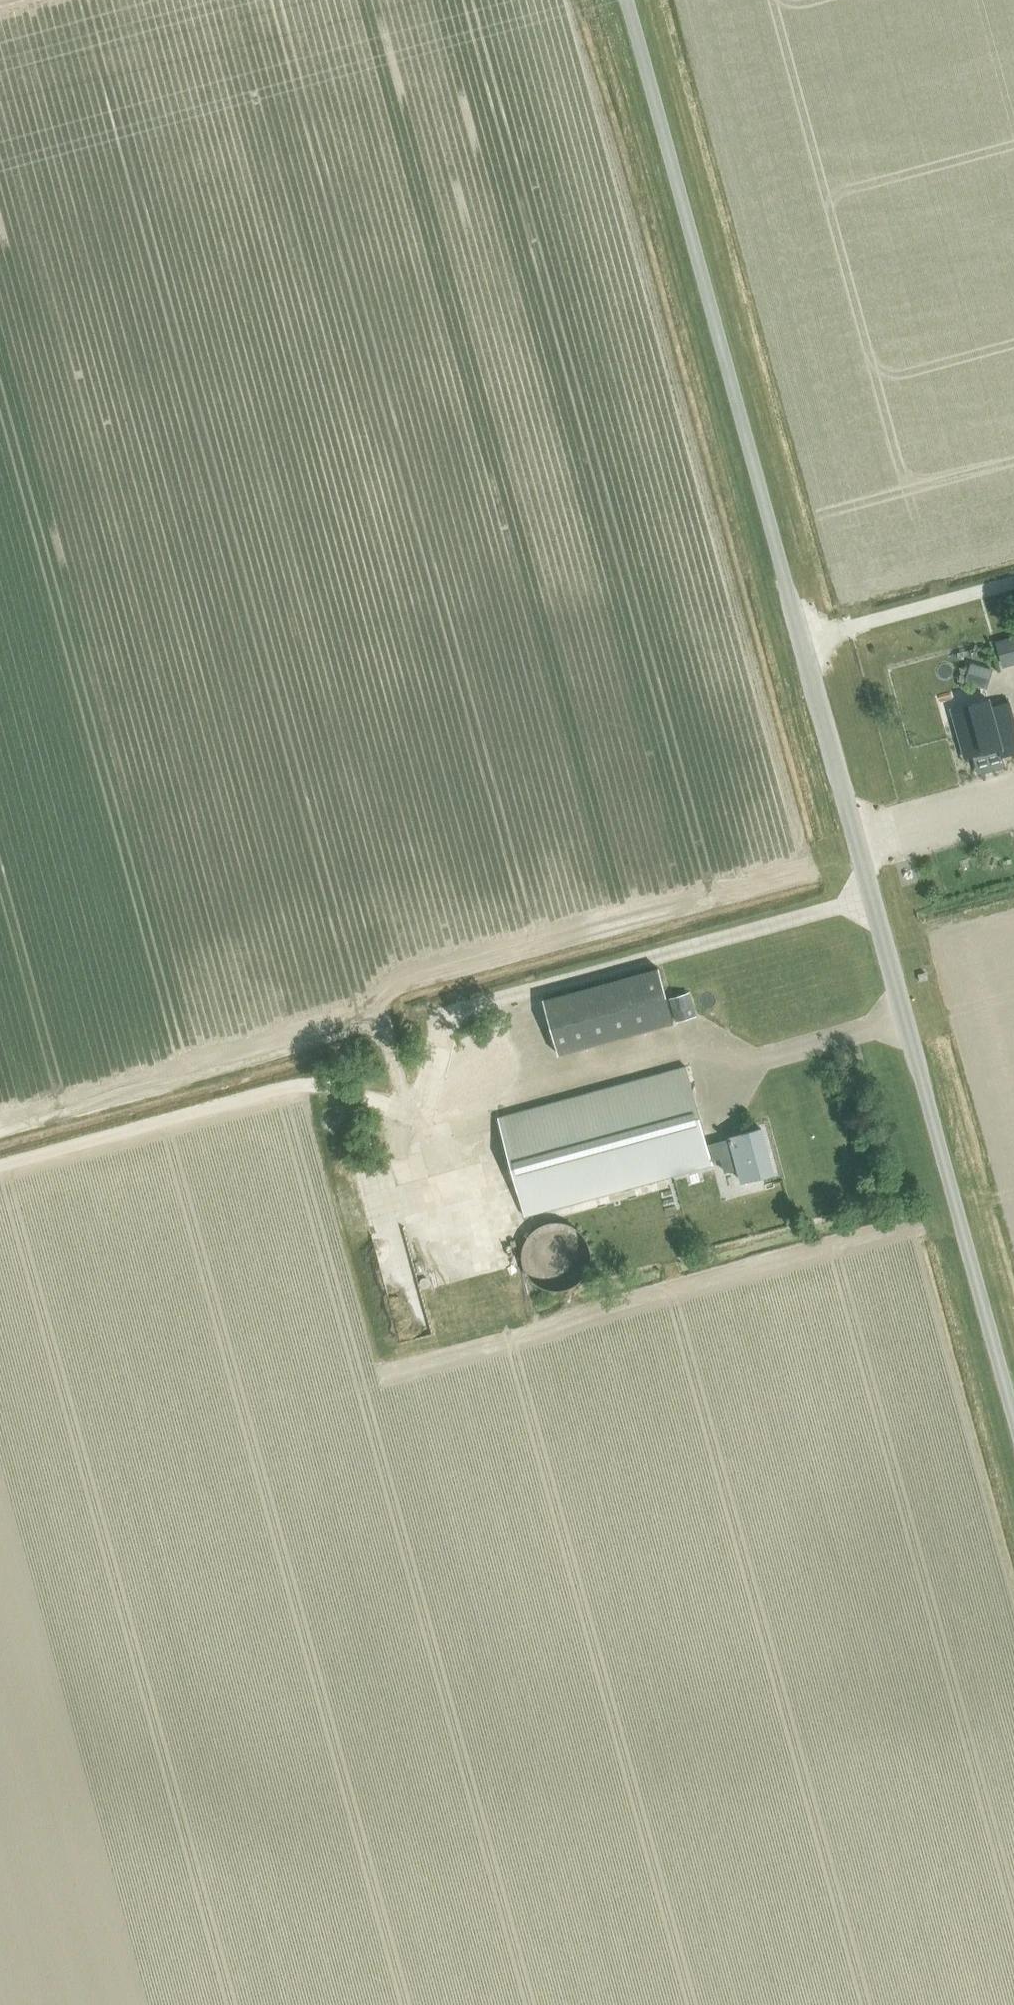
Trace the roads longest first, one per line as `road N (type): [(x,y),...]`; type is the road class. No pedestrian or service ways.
road 1 (unclassified): [(1013,1437),(621,0)]

